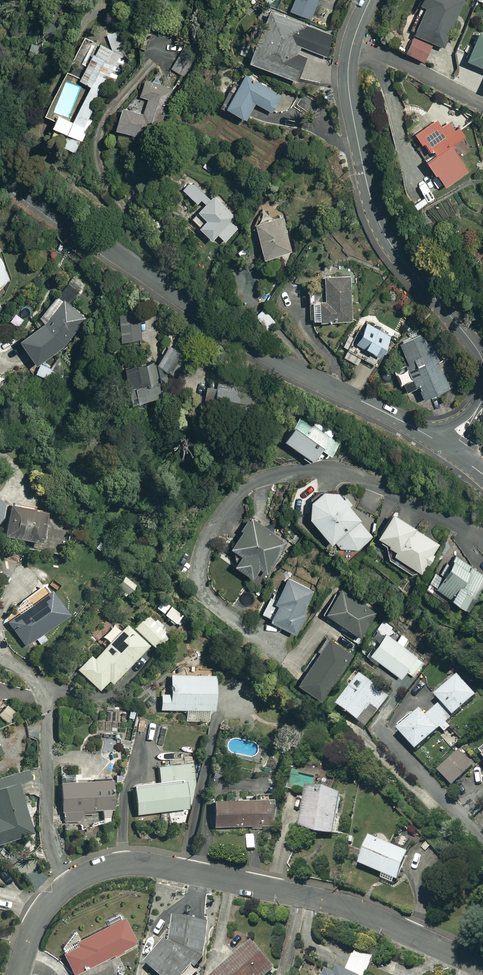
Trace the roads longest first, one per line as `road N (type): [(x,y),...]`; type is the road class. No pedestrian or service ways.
road 1 (residential): [(482,967),(355,909),(136,864),(87,874),(46,906),(17,974)]
road 2 (residential): [(452,452),(267,355),(0,171)]
road 3 (residential): [(370,0),(348,74),(372,204),(400,257),(482,362)]

